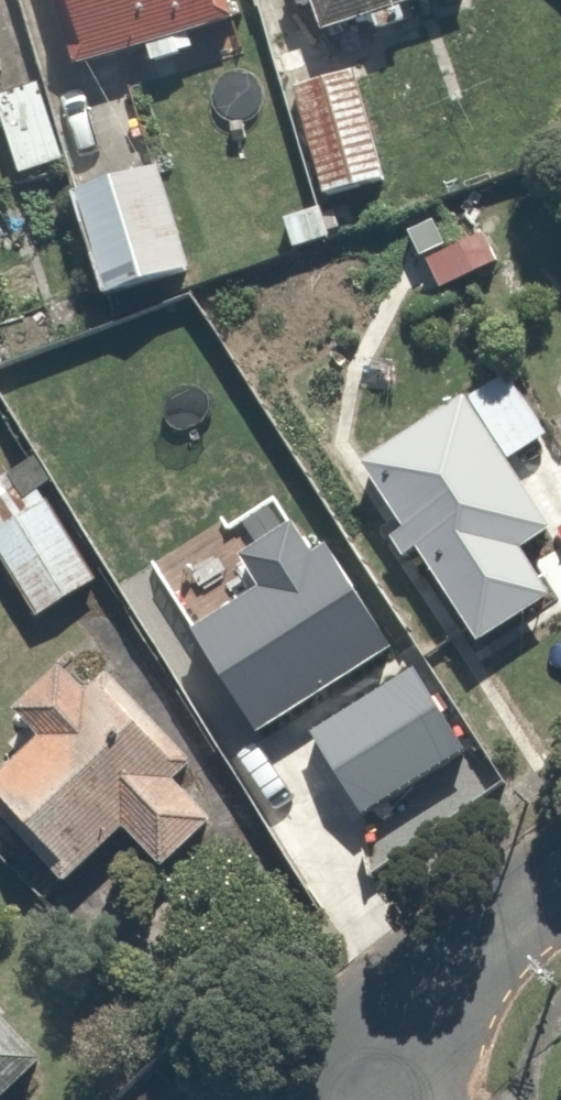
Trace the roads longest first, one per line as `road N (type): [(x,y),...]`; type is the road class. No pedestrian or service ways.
road 1 (residential): [(314,1074),(560,878)]

